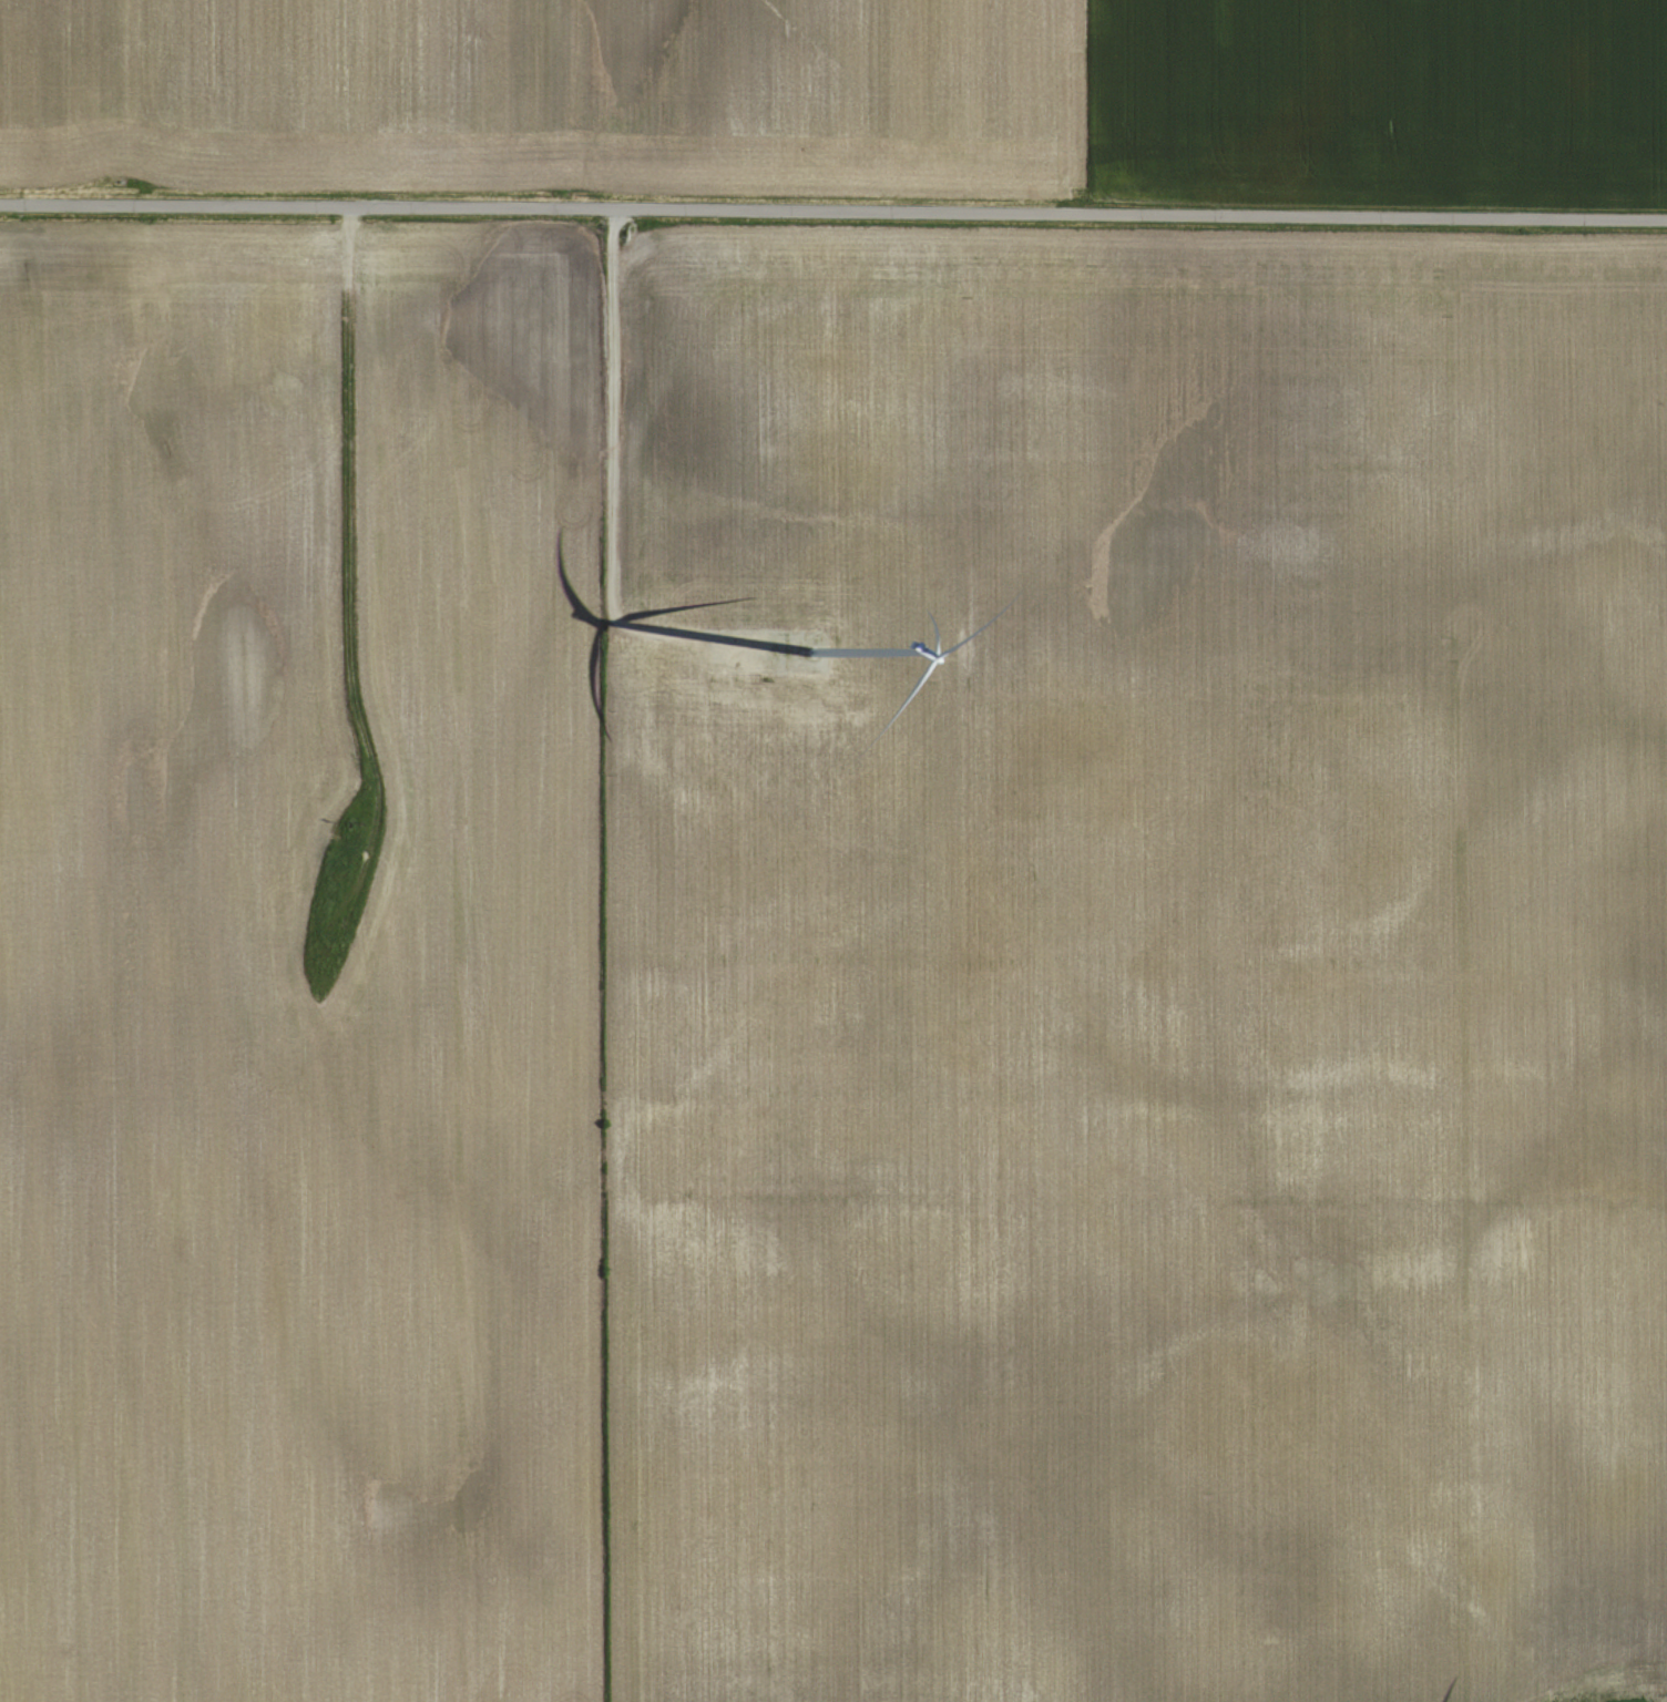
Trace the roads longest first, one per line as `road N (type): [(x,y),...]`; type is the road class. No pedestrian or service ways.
road 1 (residential): [(0,204),(1666,220)]

